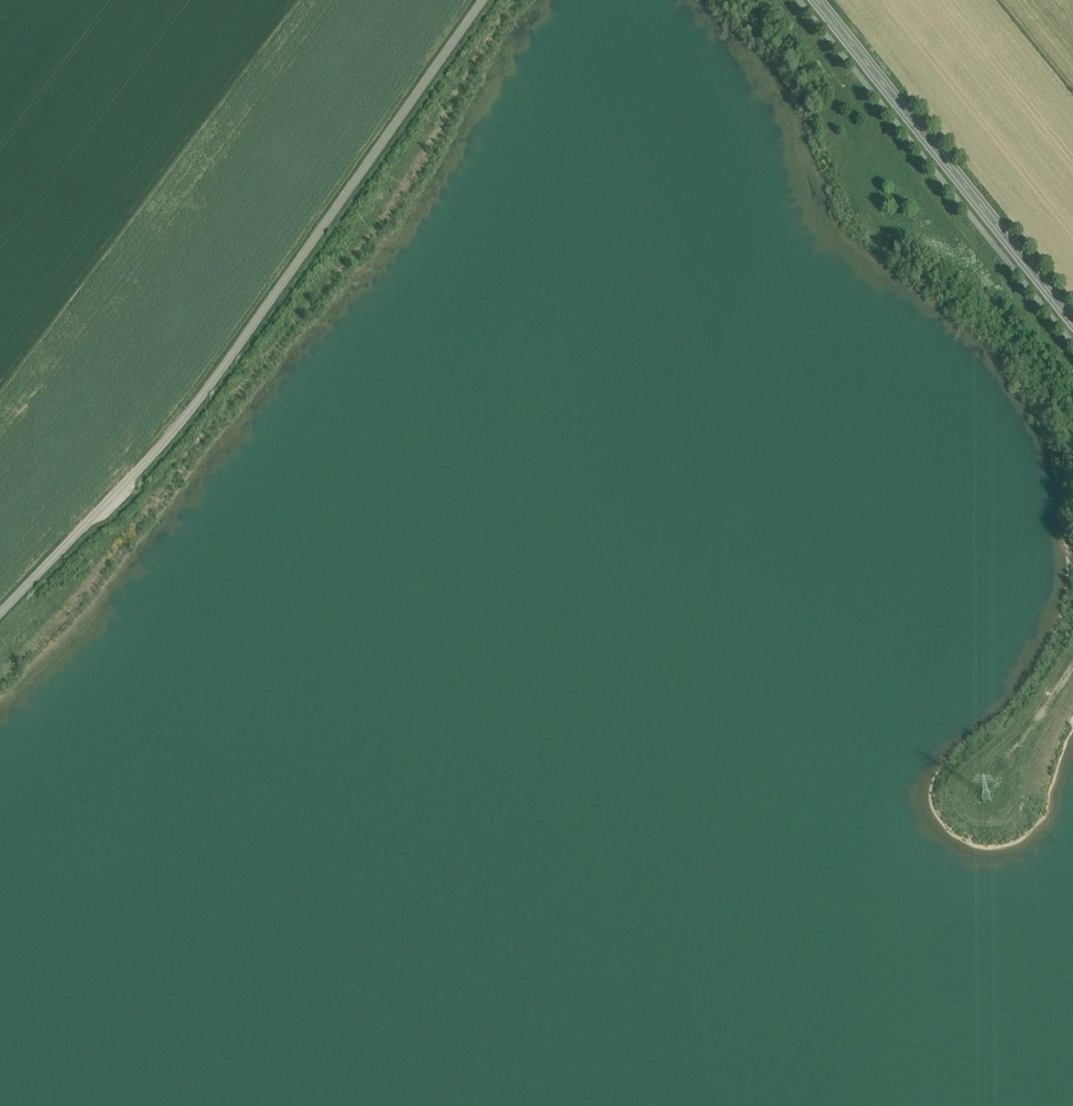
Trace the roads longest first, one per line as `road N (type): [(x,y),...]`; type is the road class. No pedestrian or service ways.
road 1 (secondary): [(1072,320),(816,0)]

